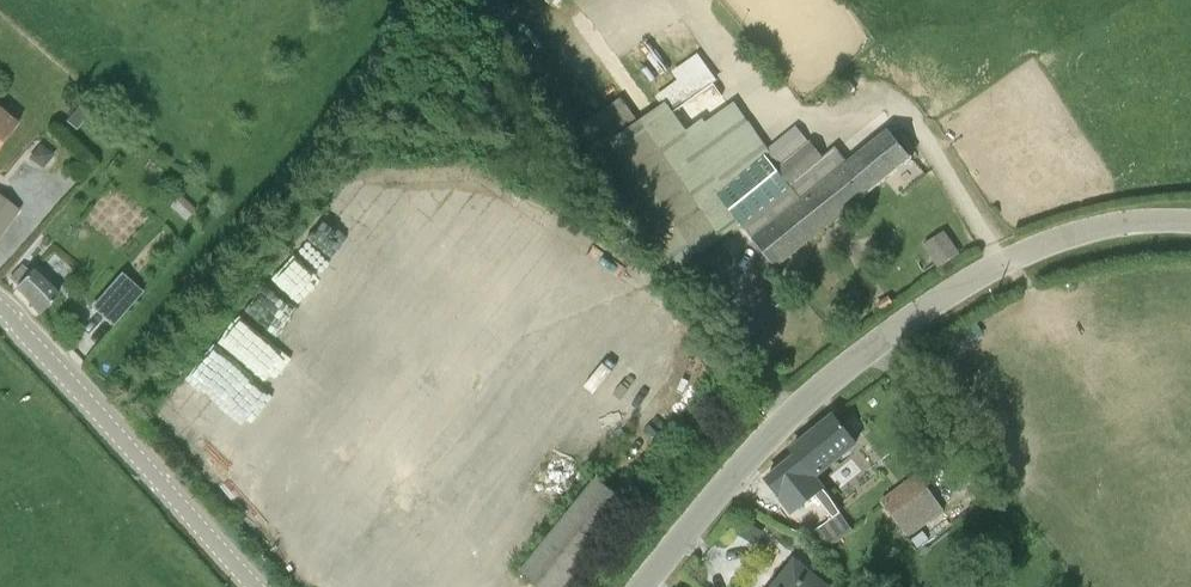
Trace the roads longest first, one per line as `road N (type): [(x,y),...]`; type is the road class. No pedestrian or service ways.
road 1 (unclassified): [(638,586),(730,475),(806,399),(948,291),(1100,226),(1190,222)]
road 2 (unclassified): [(262,586),(0,313)]

